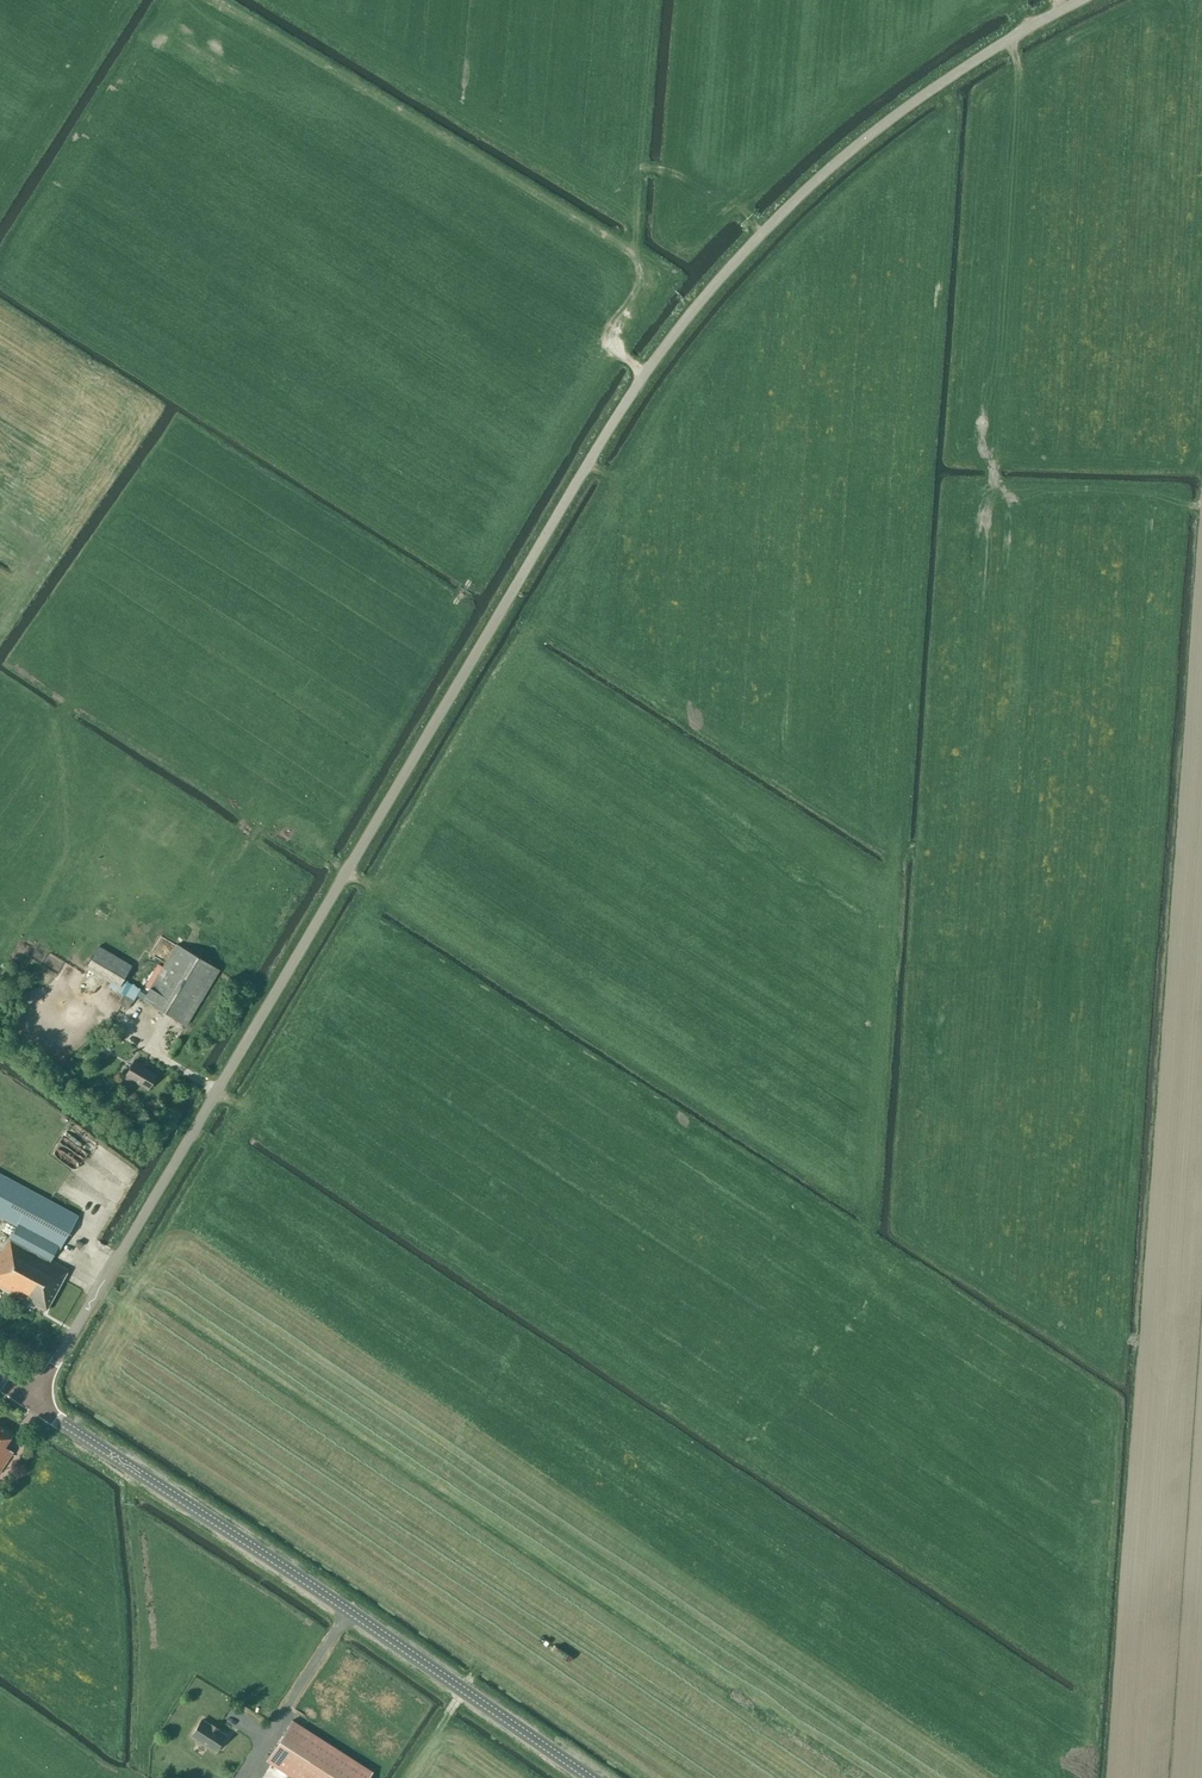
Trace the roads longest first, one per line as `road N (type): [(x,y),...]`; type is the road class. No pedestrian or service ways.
road 1 (unclassified): [(31,1401),(654,362),(709,292),(826,174),(919,100),(1085,0)]
road 2 (tertiary): [(592,1777),(31,1401)]

